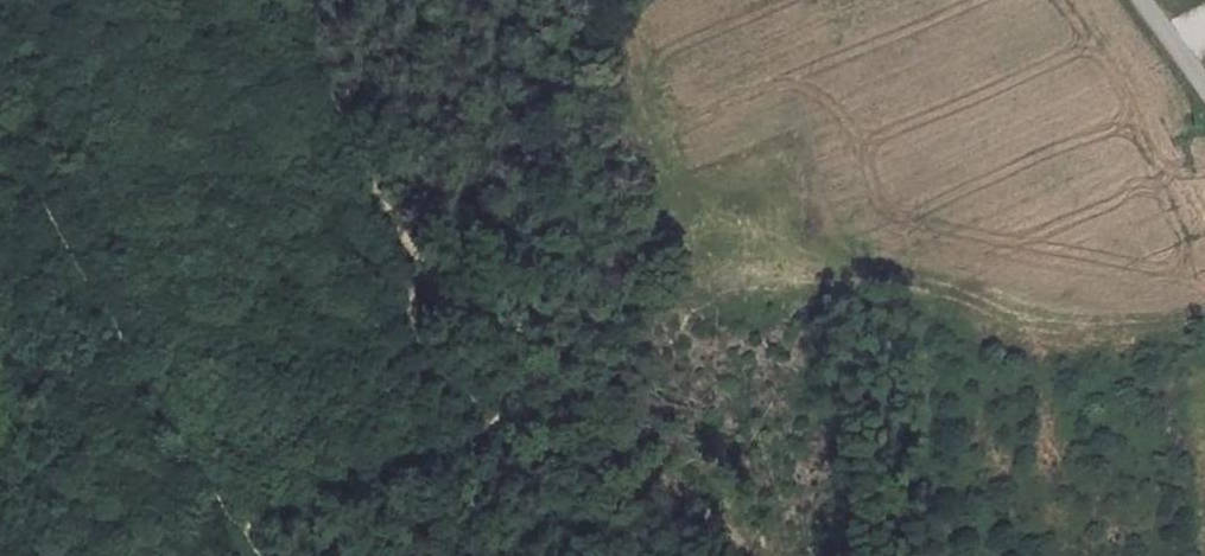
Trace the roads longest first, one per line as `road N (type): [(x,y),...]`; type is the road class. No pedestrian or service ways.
road 1 (track): [(272,0),(442,283),(541,382),(745,555)]

